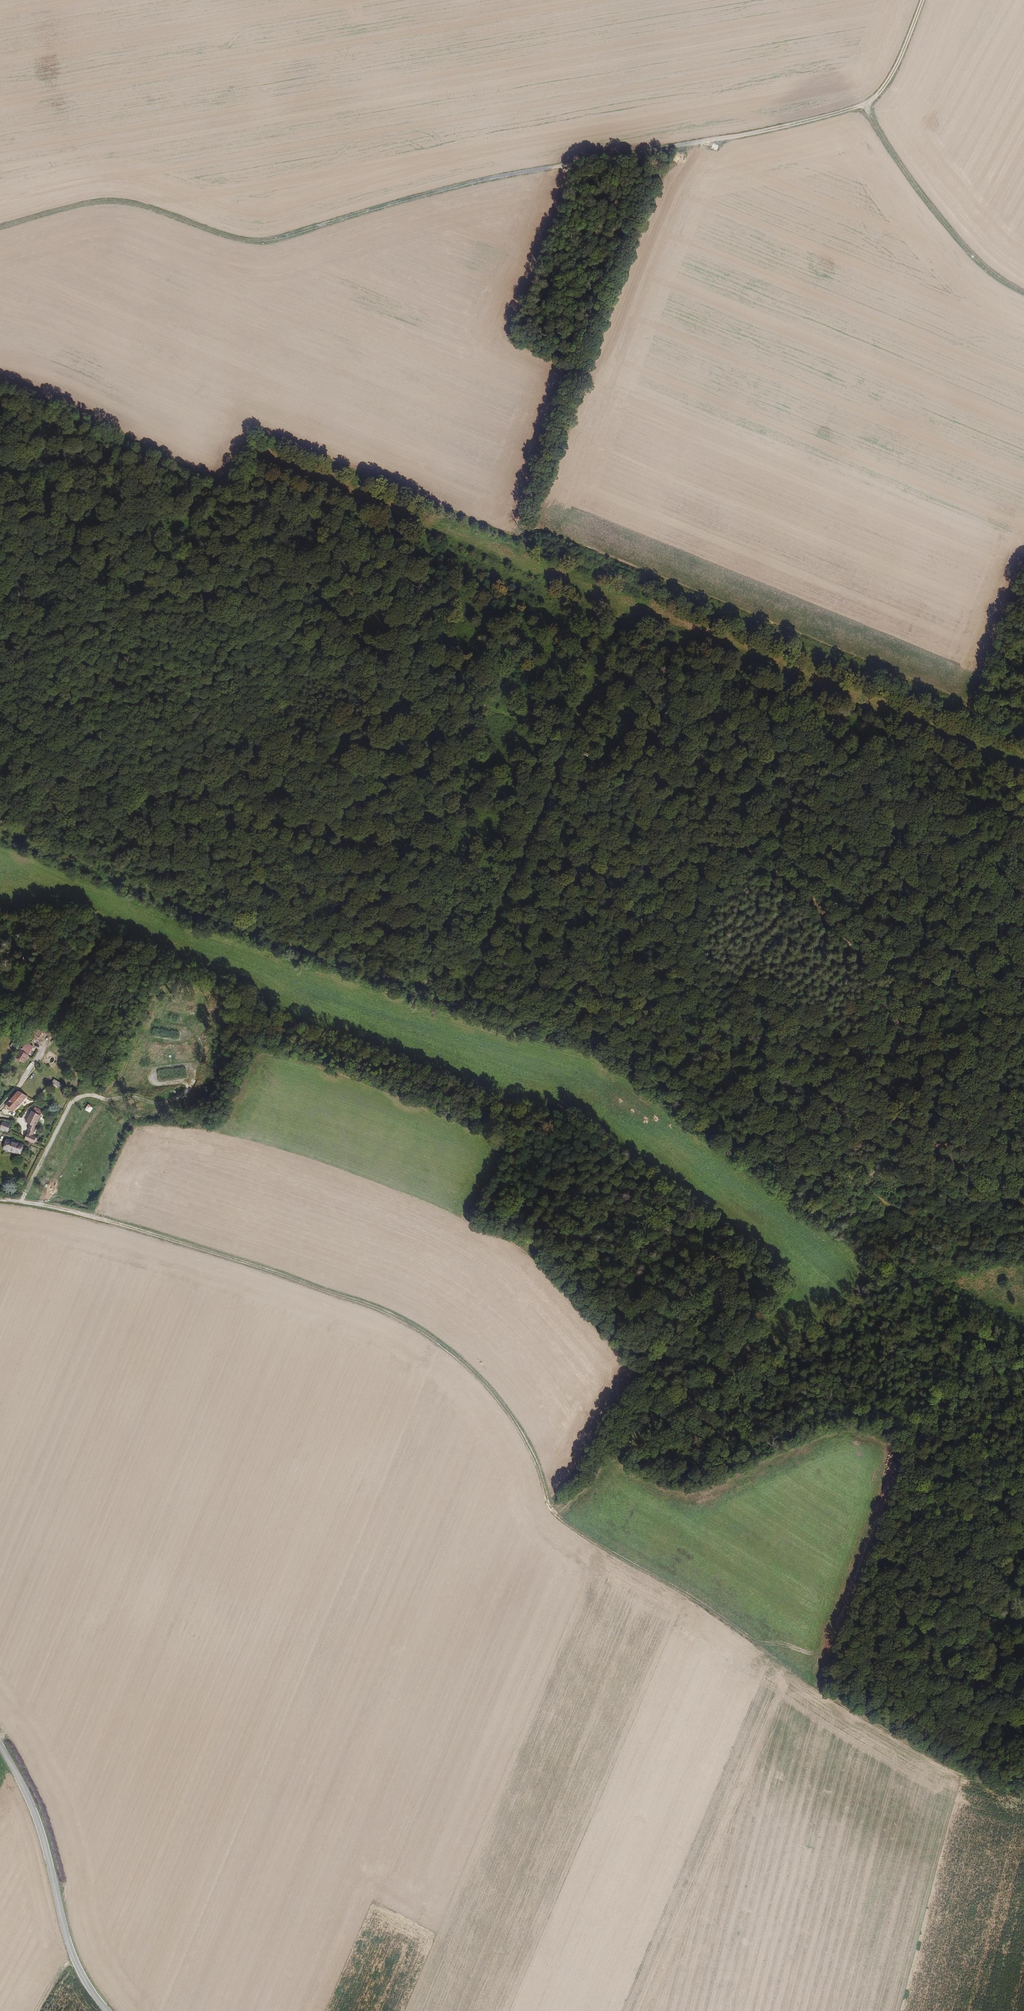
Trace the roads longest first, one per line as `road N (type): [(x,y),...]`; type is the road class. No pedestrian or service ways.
road 1 (track): [(0,1199),(83,1214),(403,1320),(494,1395),(538,1467),(549,1504),(576,1530),(824,1694),(981,1784),(1023,1794)]
road 2 (track): [(0,504),(684,790),(863,946),(1023,981)]
road 3 (track): [(0,229),(86,202),(131,203),(235,238),(269,241),(467,182),(772,129),(864,105)]
road 4 (track): [(1023,1254),(943,1241),(794,1139),(782,1121),(783,1101),(848,1032),(863,946)]
road 5 (track): [(21,1202),(71,1104),(89,1095),(160,1104),(182,1095),(202,1054),(195,1034)]
road 6 (tertiary): [(105,2010),(72,1959),(39,1834),(0,1748)]
road 7 (track): [(1023,290),(973,254),(864,105)]
road 8 (track): [(864,105),(894,74),(921,0)]

